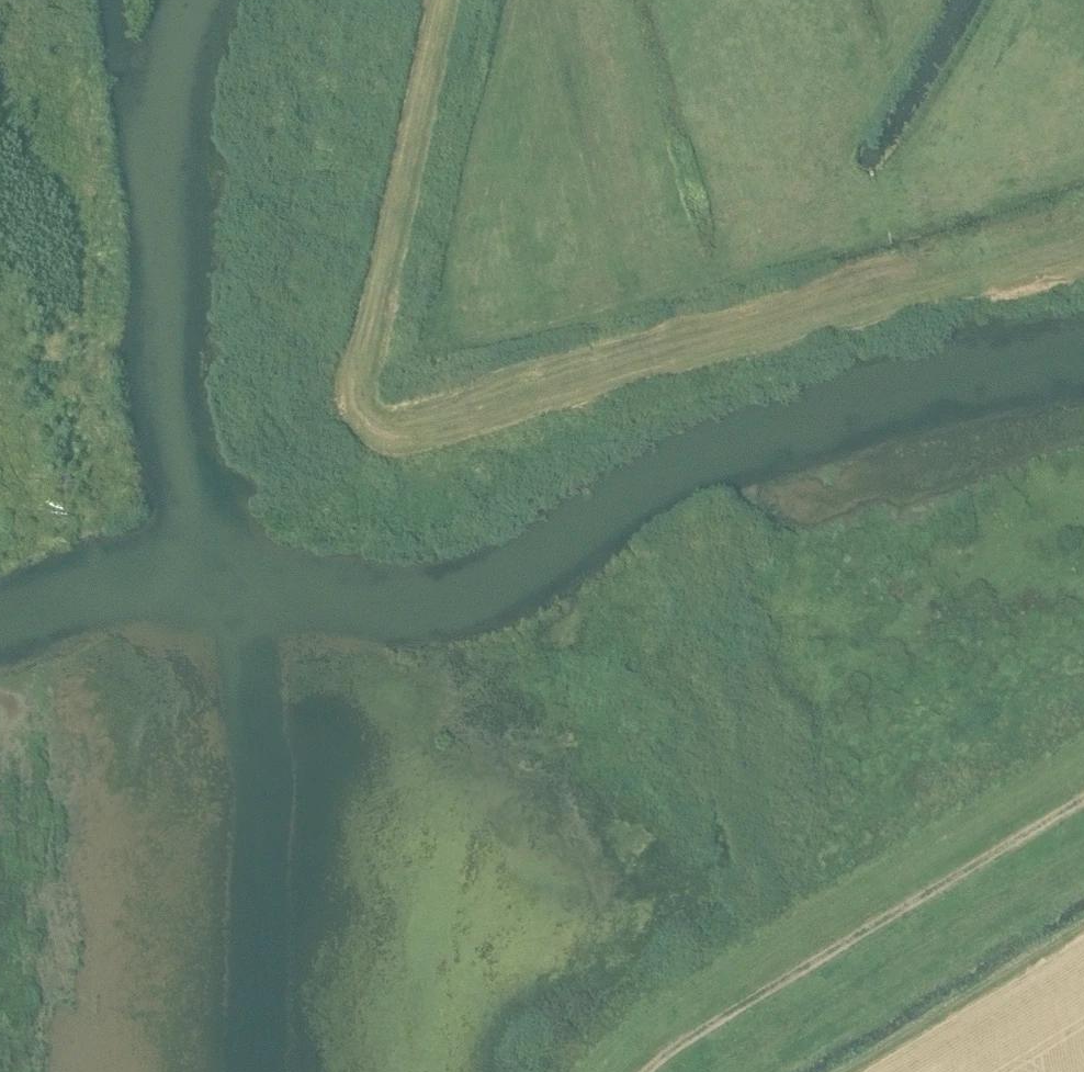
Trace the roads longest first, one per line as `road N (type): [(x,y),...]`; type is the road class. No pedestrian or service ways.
road 1 (track): [(690,1071),(1083,829)]

